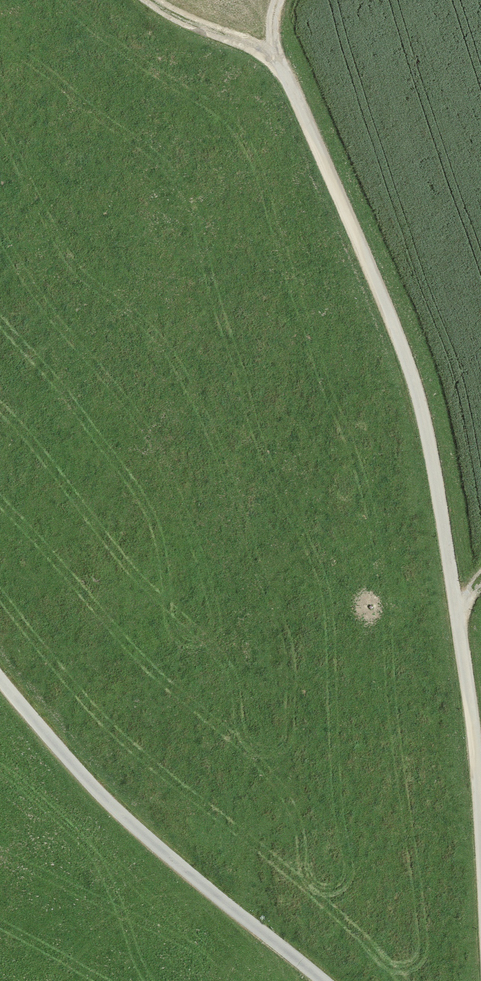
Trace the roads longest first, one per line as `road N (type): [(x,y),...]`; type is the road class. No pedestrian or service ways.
road 1 (unclassified): [(278,57),(367,259),(423,412),(480,818)]
road 2 (unclassified): [(325,980),(125,821),(0,679)]
road 3 (track): [(150,0),(278,57)]

